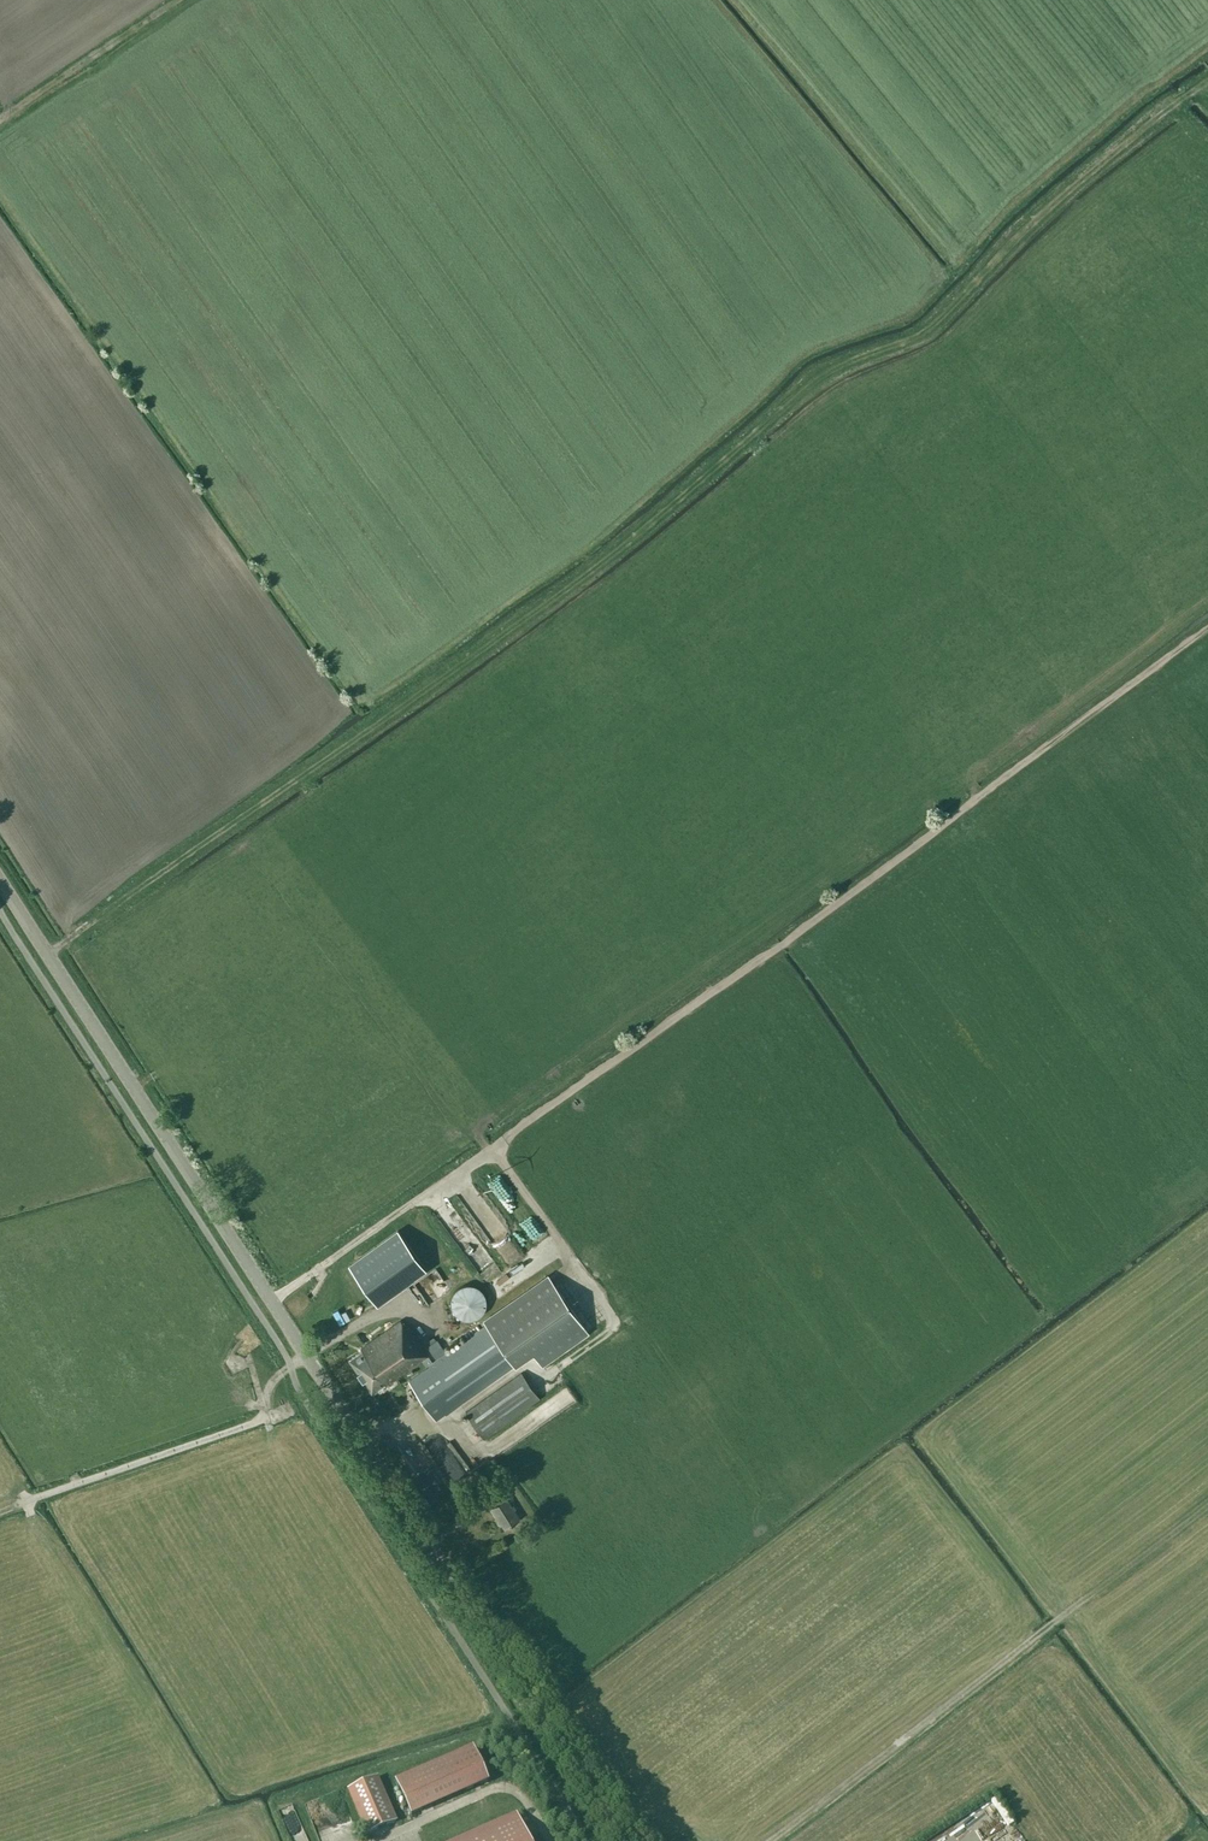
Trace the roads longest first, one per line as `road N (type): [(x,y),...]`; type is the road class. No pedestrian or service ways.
road 1 (tertiary): [(622,1840),(0,880)]

